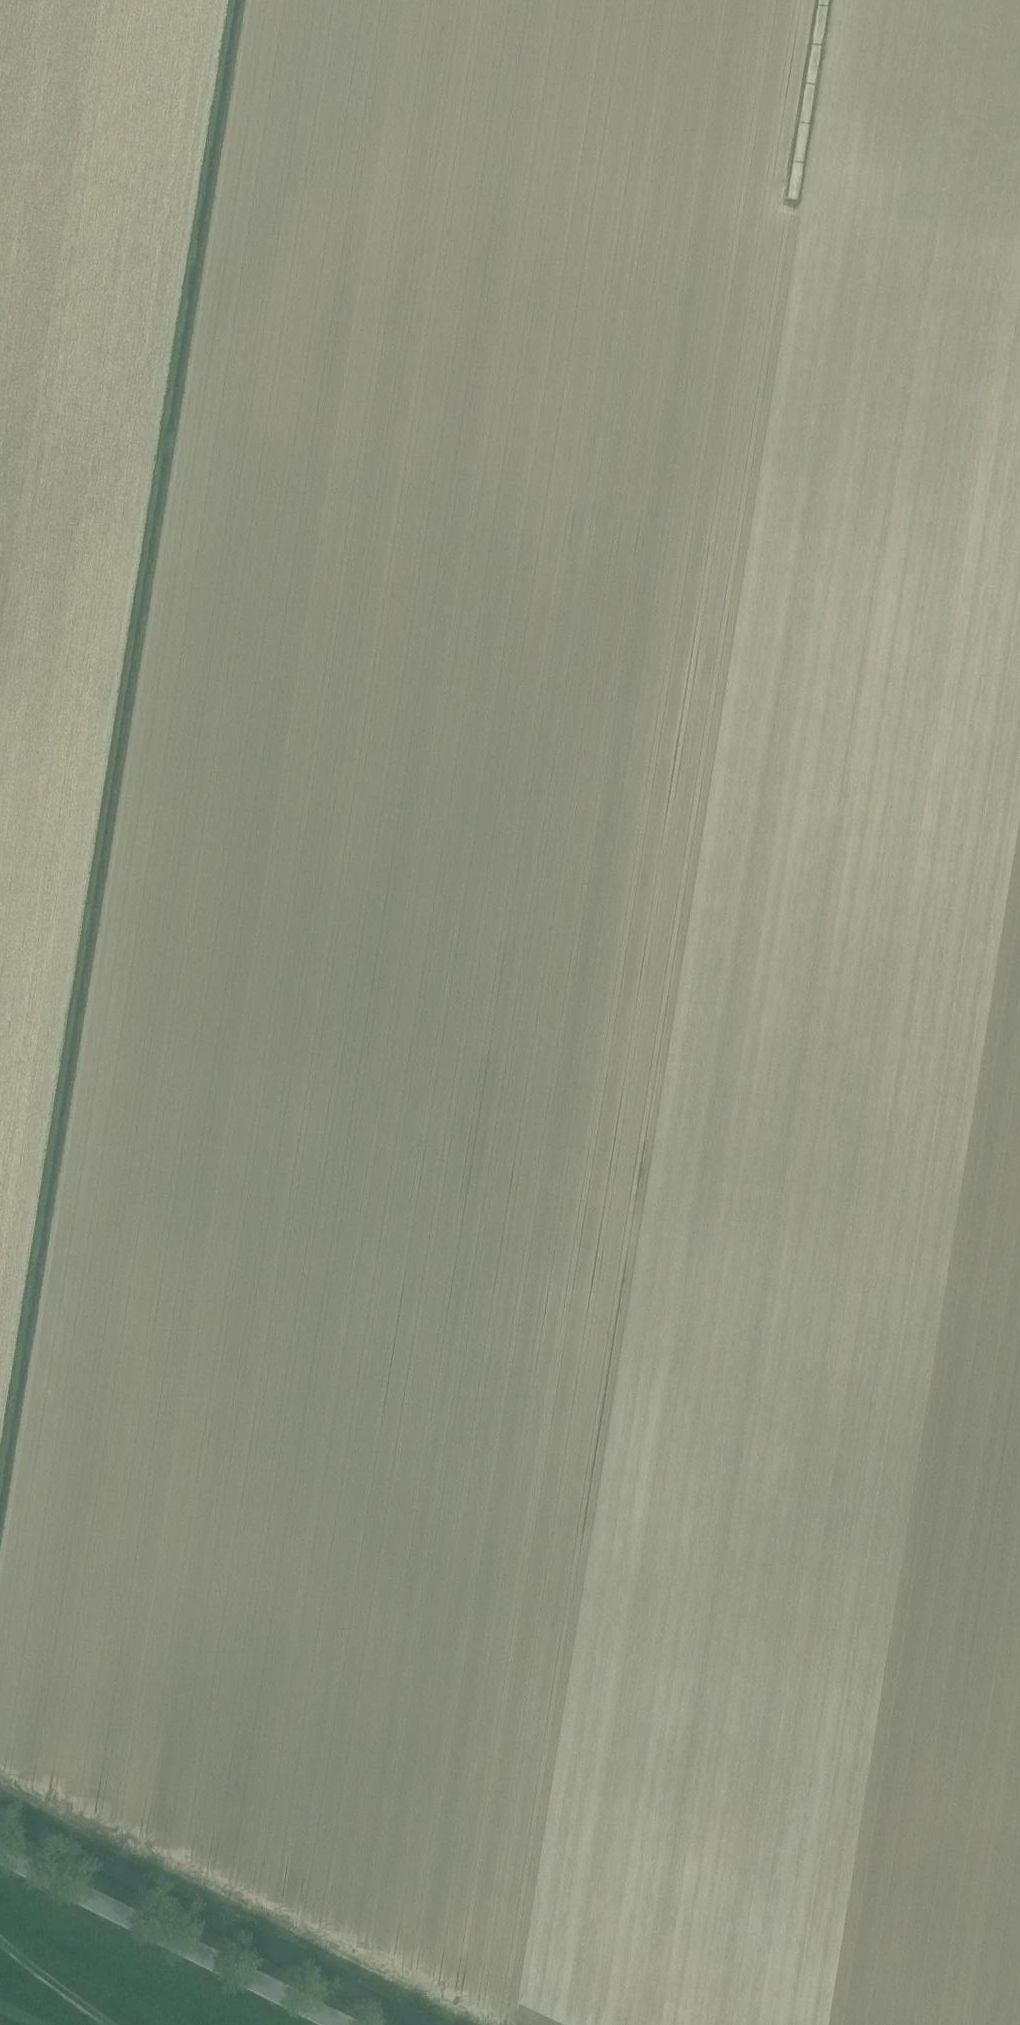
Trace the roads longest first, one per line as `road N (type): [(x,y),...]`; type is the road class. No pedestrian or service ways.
road 1 (unclassified): [(346,2024),(0,1851)]
road 2 (track): [(109,2024),(0,1939)]

